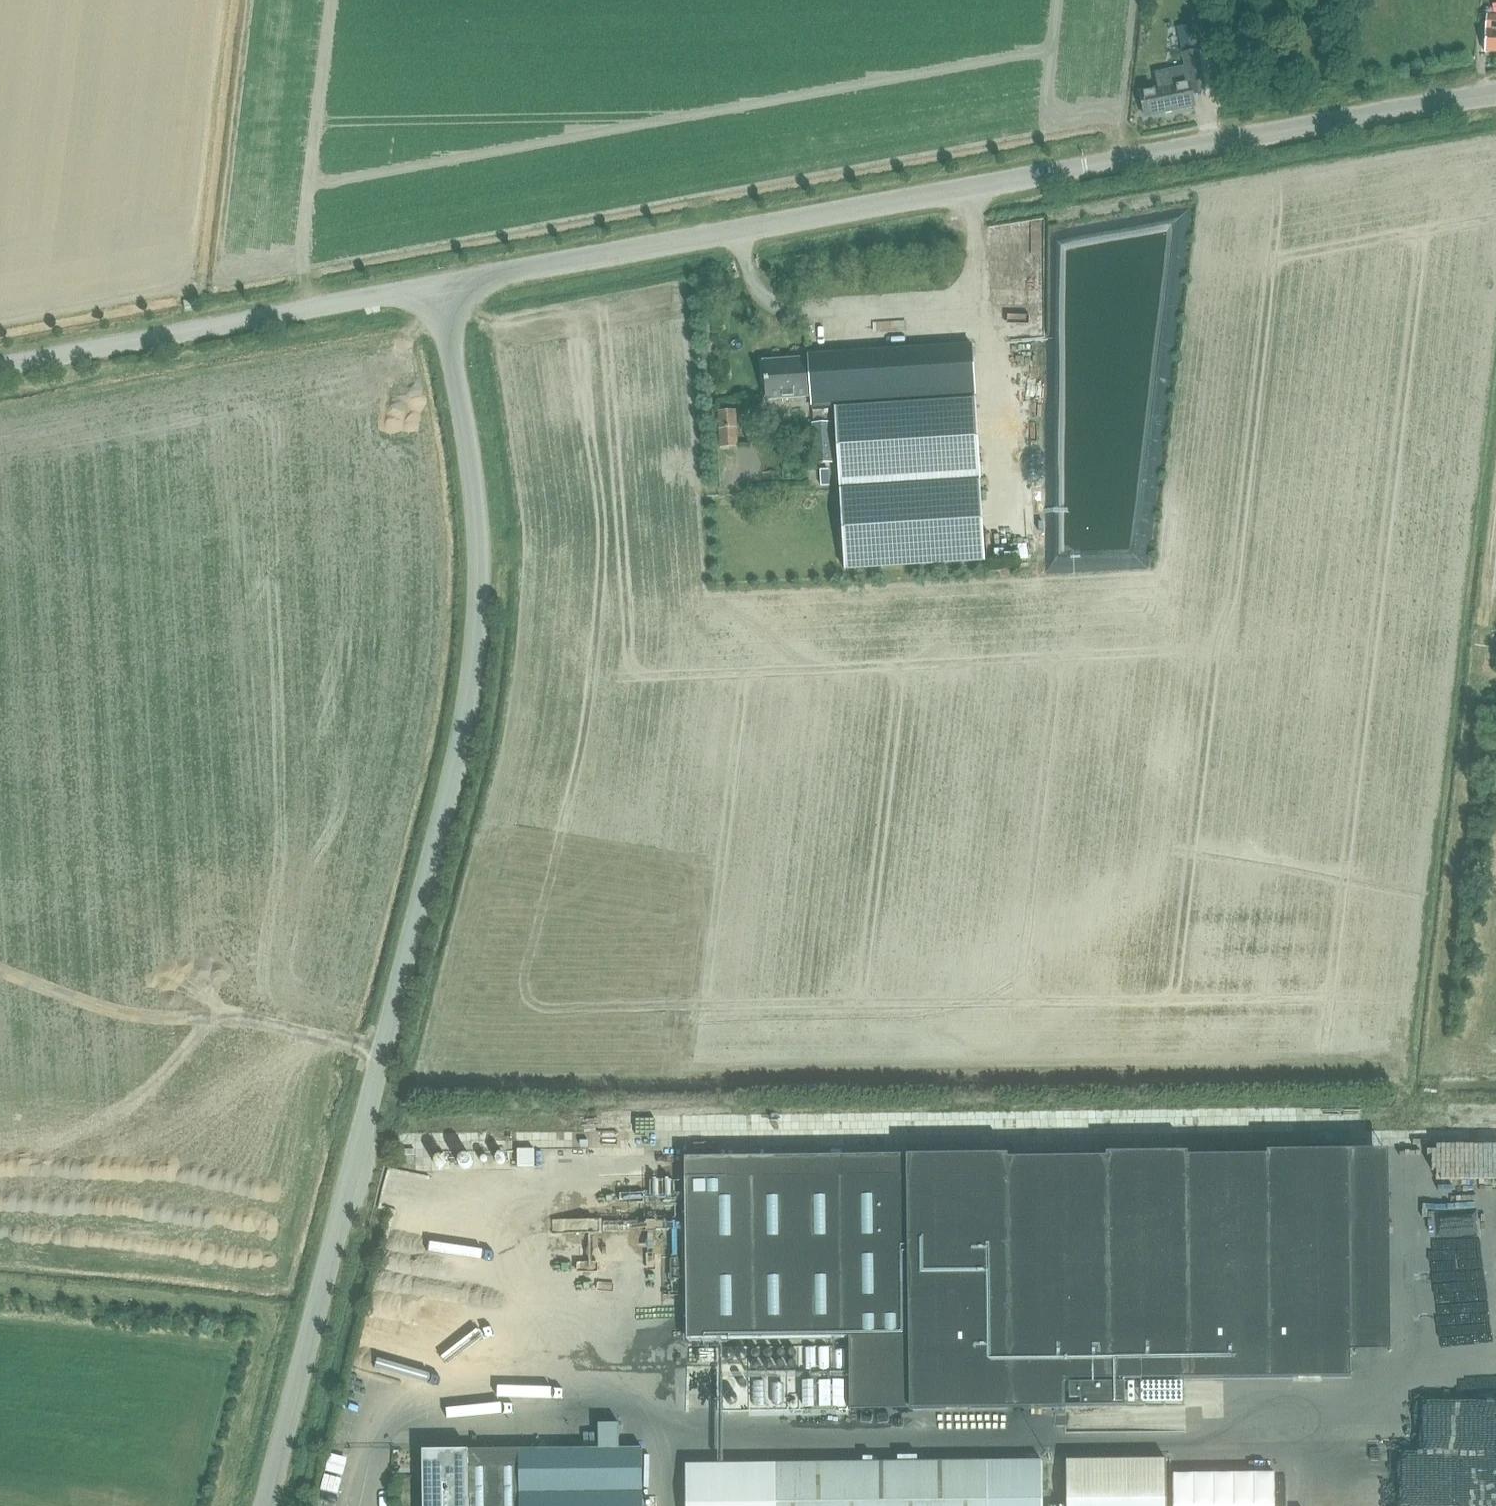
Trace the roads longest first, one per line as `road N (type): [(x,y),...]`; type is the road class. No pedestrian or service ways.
road 1 (unclassified): [(262,1505),(454,724),(476,522),(443,282)]
road 2 (tertiary): [(443,282),(1495,95)]
road 3 (tertiary): [(0,364),(443,282)]
road 4 (track): [(1495,532),(1477,672)]

